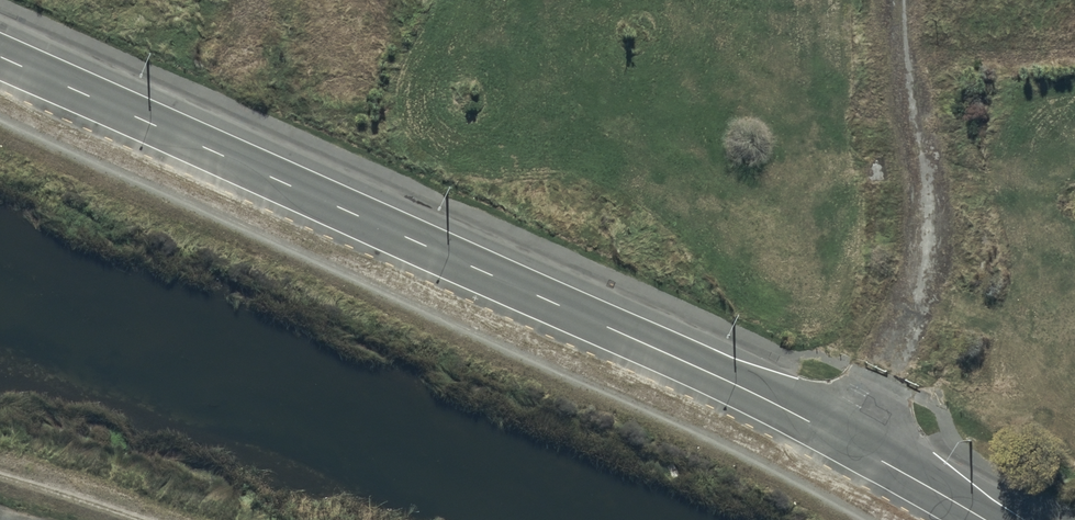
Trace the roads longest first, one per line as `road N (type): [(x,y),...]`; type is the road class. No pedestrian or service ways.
road 1 (tertiary): [(987,519),(855,444),(667,352),(205,146)]
road 2 (track): [(895,0),(935,252),(913,326),(855,444)]
road 3 (tertiary): [(0,55),(205,146)]

